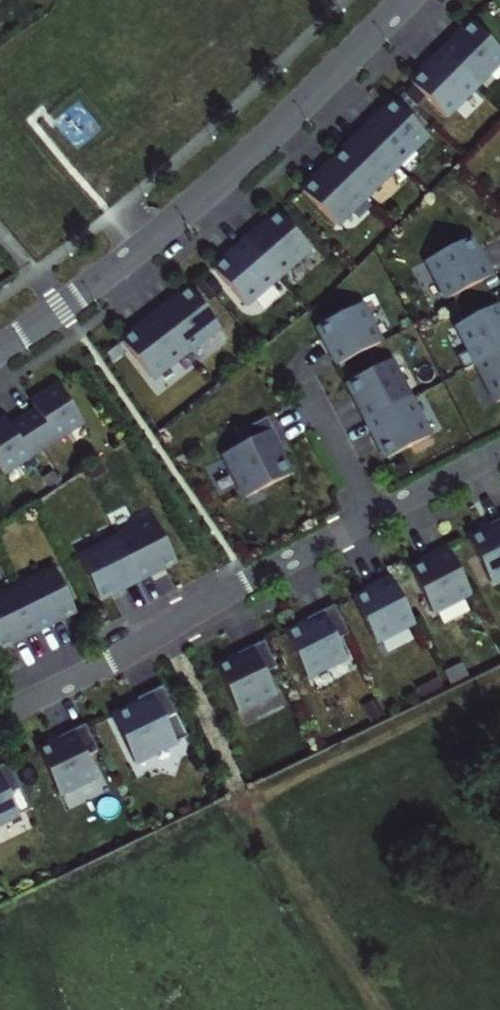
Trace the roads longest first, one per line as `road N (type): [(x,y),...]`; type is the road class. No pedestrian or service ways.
road 1 (residential): [(61,308),(227,173),(406,0)]
road 2 (residential): [(499,454),(248,584)]
road 3 (residential): [(0,715),(248,584)]

